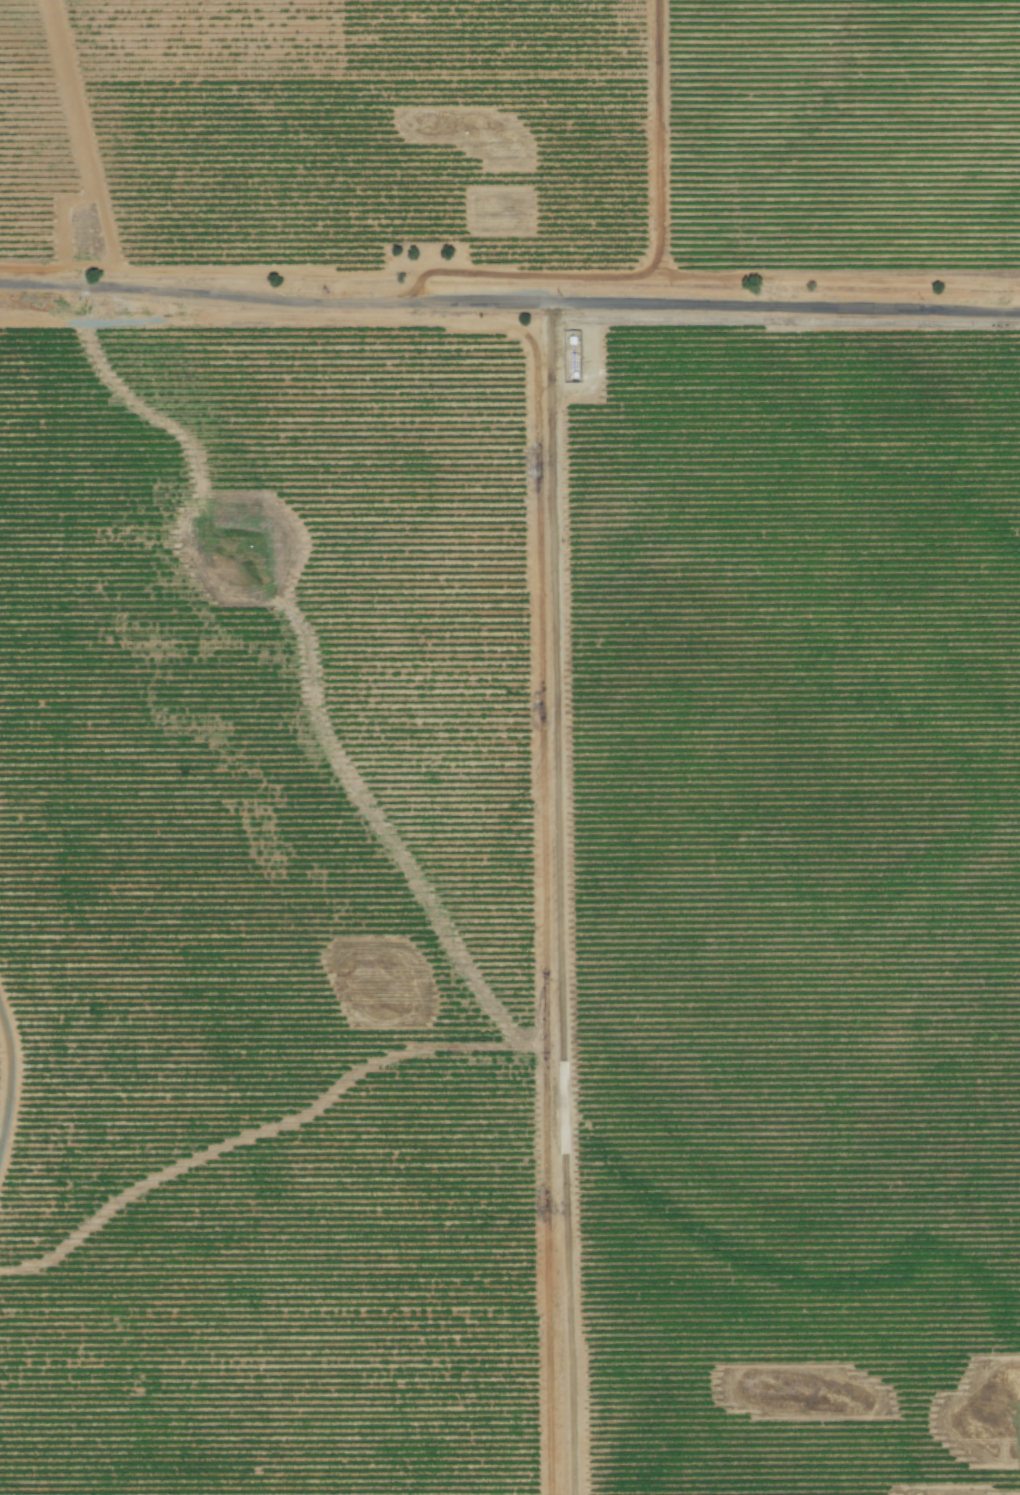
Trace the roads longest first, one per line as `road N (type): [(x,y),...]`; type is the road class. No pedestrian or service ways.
road 1 (residential): [(0,284),(351,303),(1019,311)]

